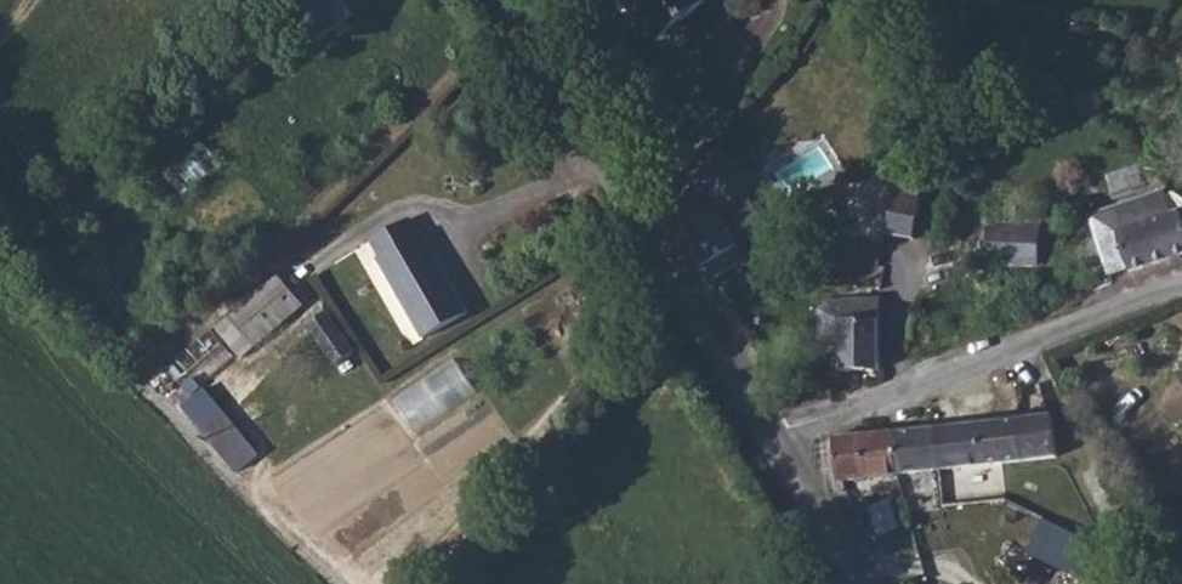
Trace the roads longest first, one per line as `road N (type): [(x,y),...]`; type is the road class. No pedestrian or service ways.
road 1 (tertiary): [(507,0),(772,436)]
road 2 (unclassified): [(1181,285),(772,436)]
road 3 (tertiary): [(772,436),(863,583)]

